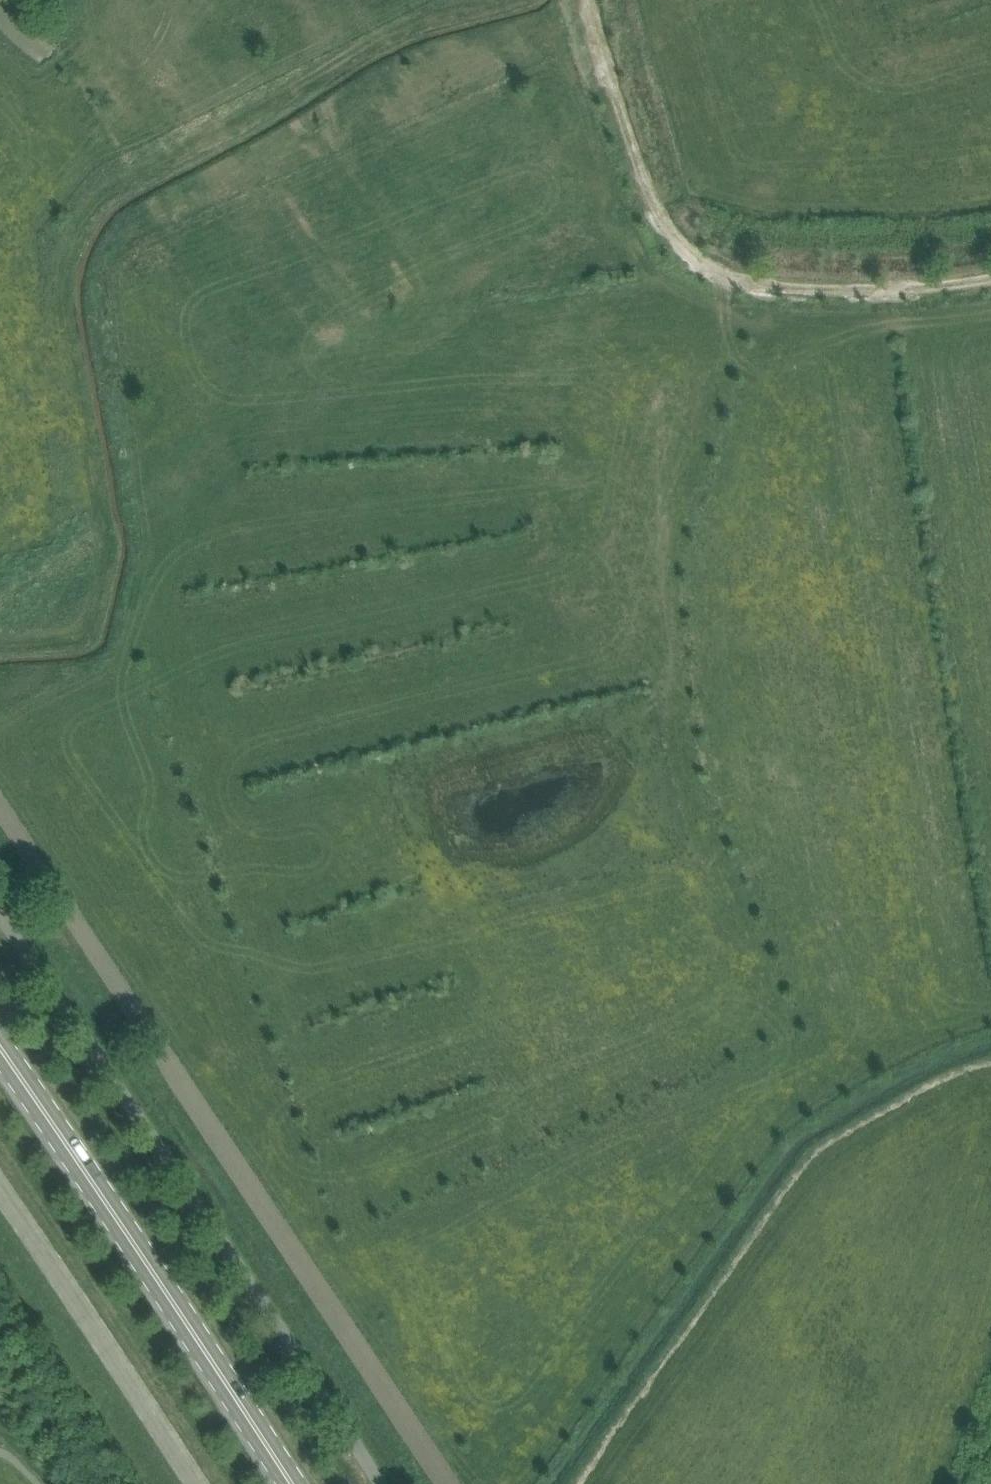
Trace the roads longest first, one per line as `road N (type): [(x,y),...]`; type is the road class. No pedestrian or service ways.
road 1 (unclassified): [(387,1483),(0,907)]
road 2 (track): [(990,276),(716,267),(647,162),(604,0)]
road 3 (primary): [(296,1483),(0,1046)]

